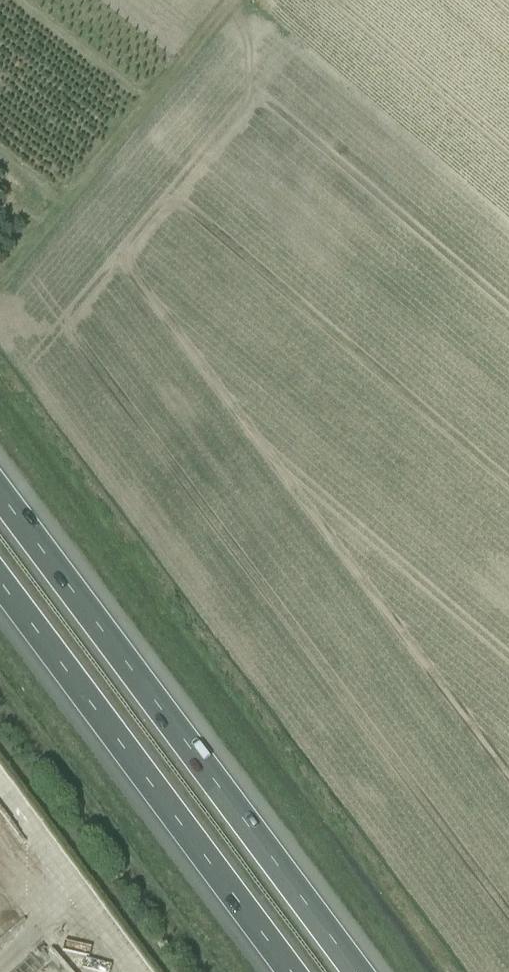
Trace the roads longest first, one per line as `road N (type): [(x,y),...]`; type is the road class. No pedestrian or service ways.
road 1 (motorway): [(356,971),(0,498)]
road 2 (motorway): [(0,584),(289,971)]

